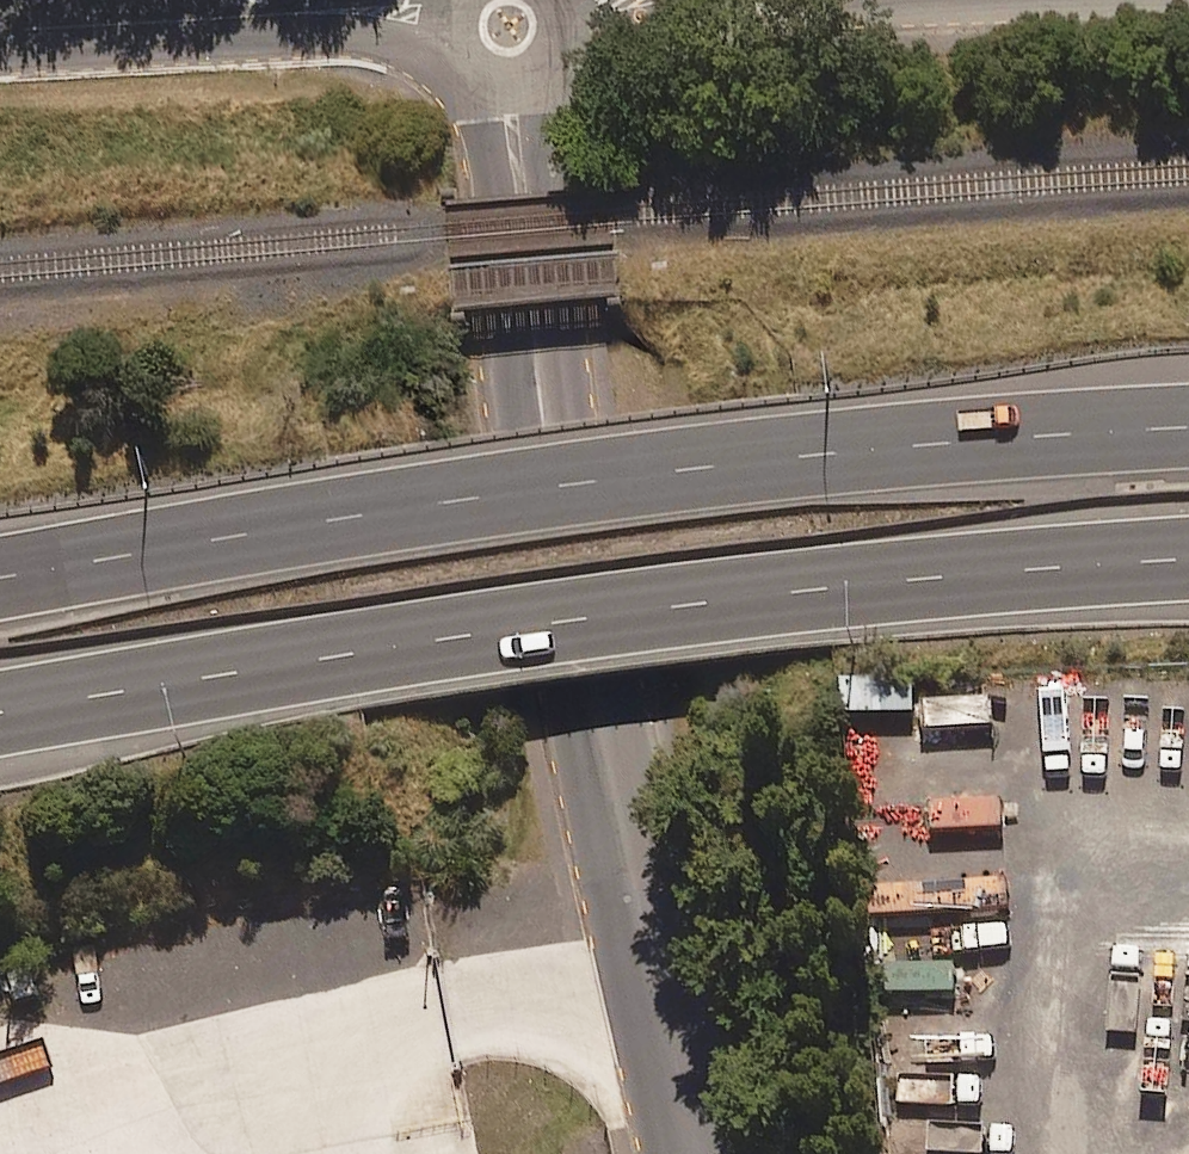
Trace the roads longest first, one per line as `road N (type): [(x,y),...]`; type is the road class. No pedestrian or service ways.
road 1 (motorway): [(0,579),(341,517),(806,452),(1188,430)]
road 2 (motorway): [(1188,558),(824,587),(594,617),(0,711)]
road 3 (residential): [(512,81),(550,433),(687,1153)]
road 4 (residential): [(0,31),(397,11),(450,16)]
road 5 (residential): [(565,8),(777,0)]

